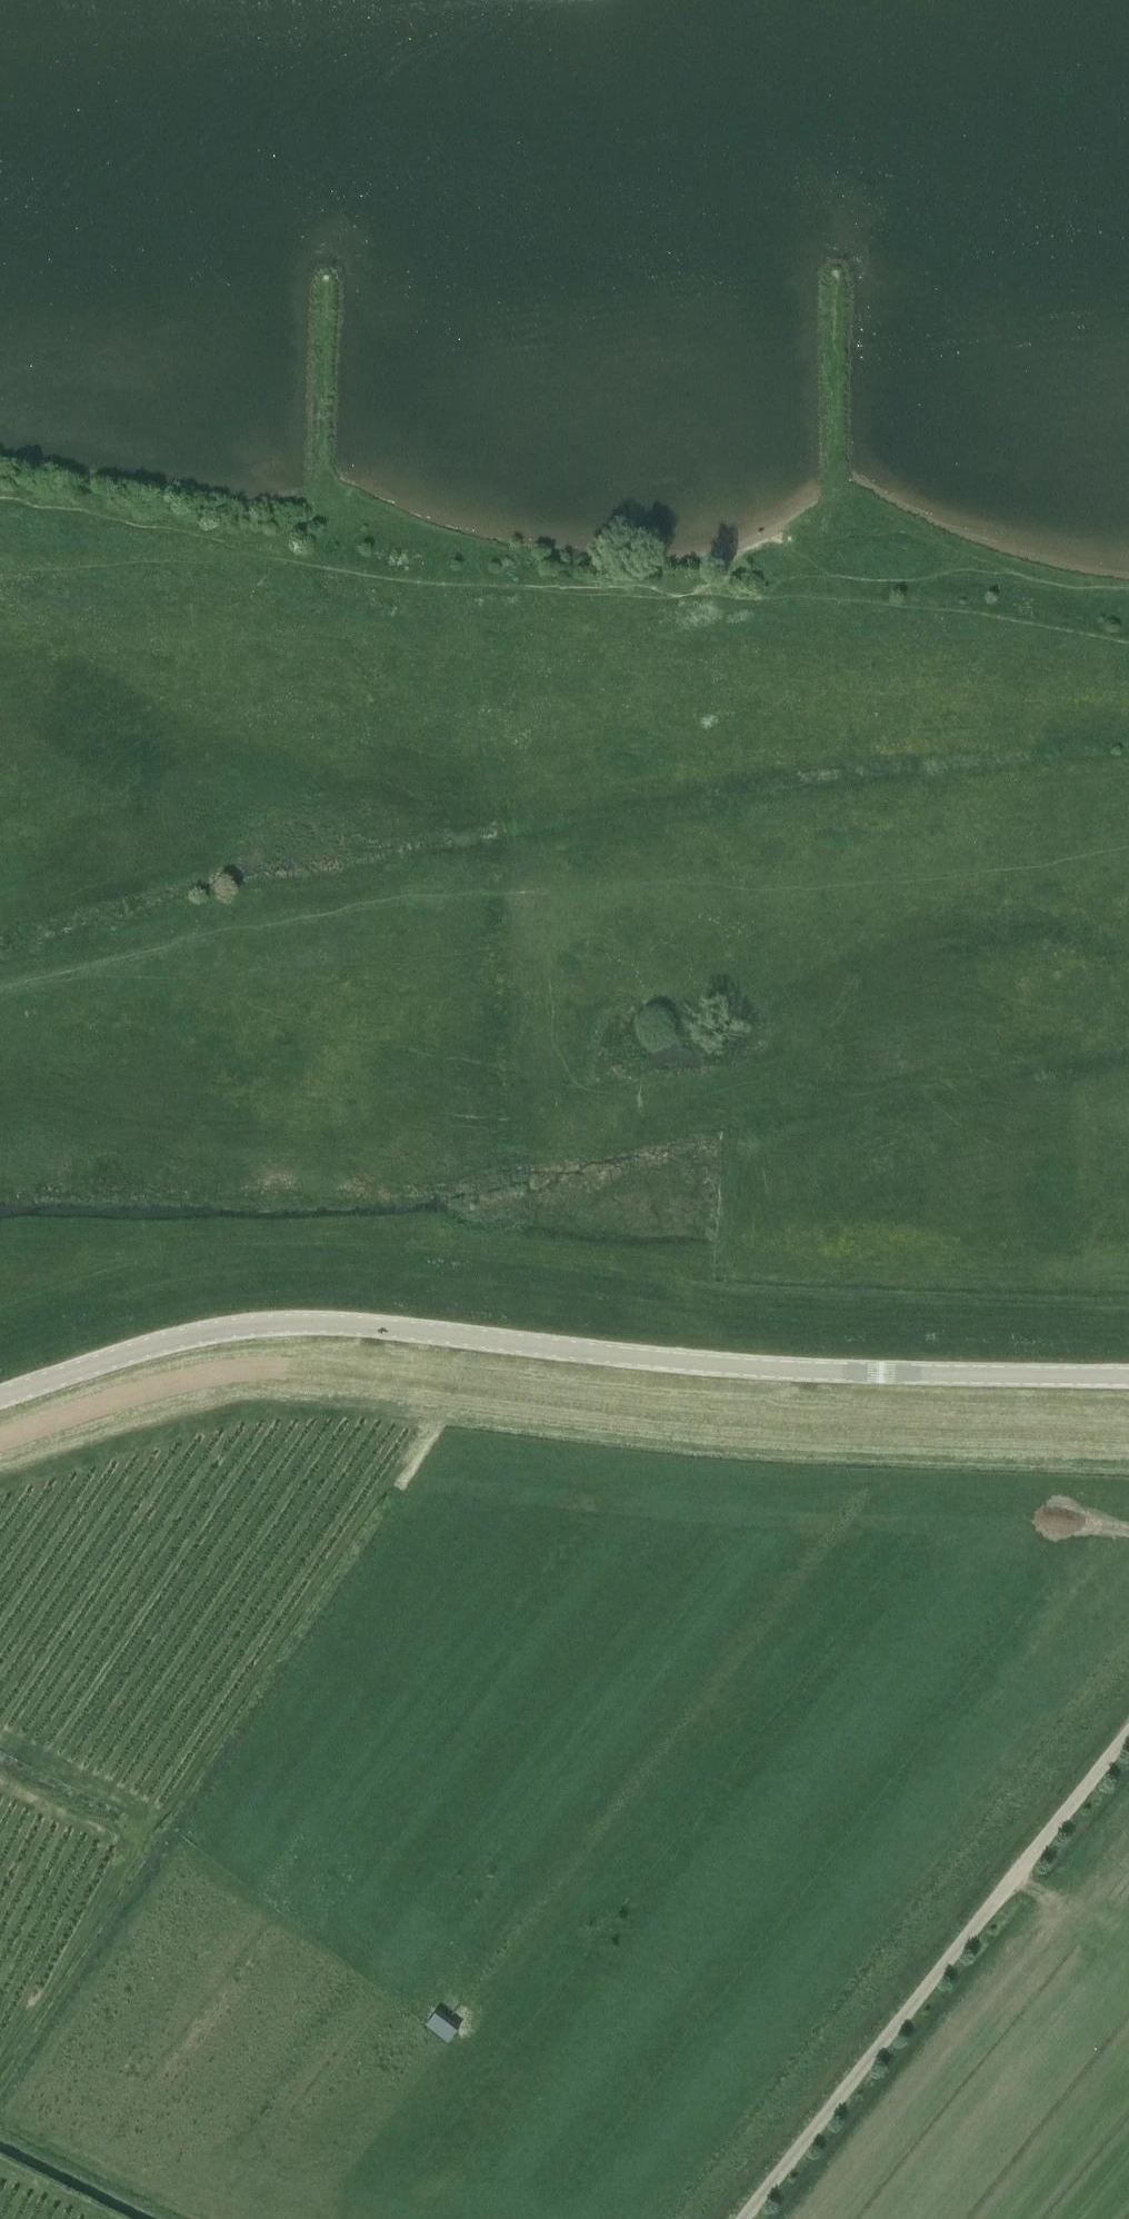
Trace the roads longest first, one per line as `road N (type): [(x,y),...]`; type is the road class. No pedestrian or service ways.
road 1 (unclassified): [(1128,1378),(777,1371),(325,1323),(248,1325),(187,1337),(0,1397)]
road 2 (unclassified): [(744,2218),(1128,1734)]

